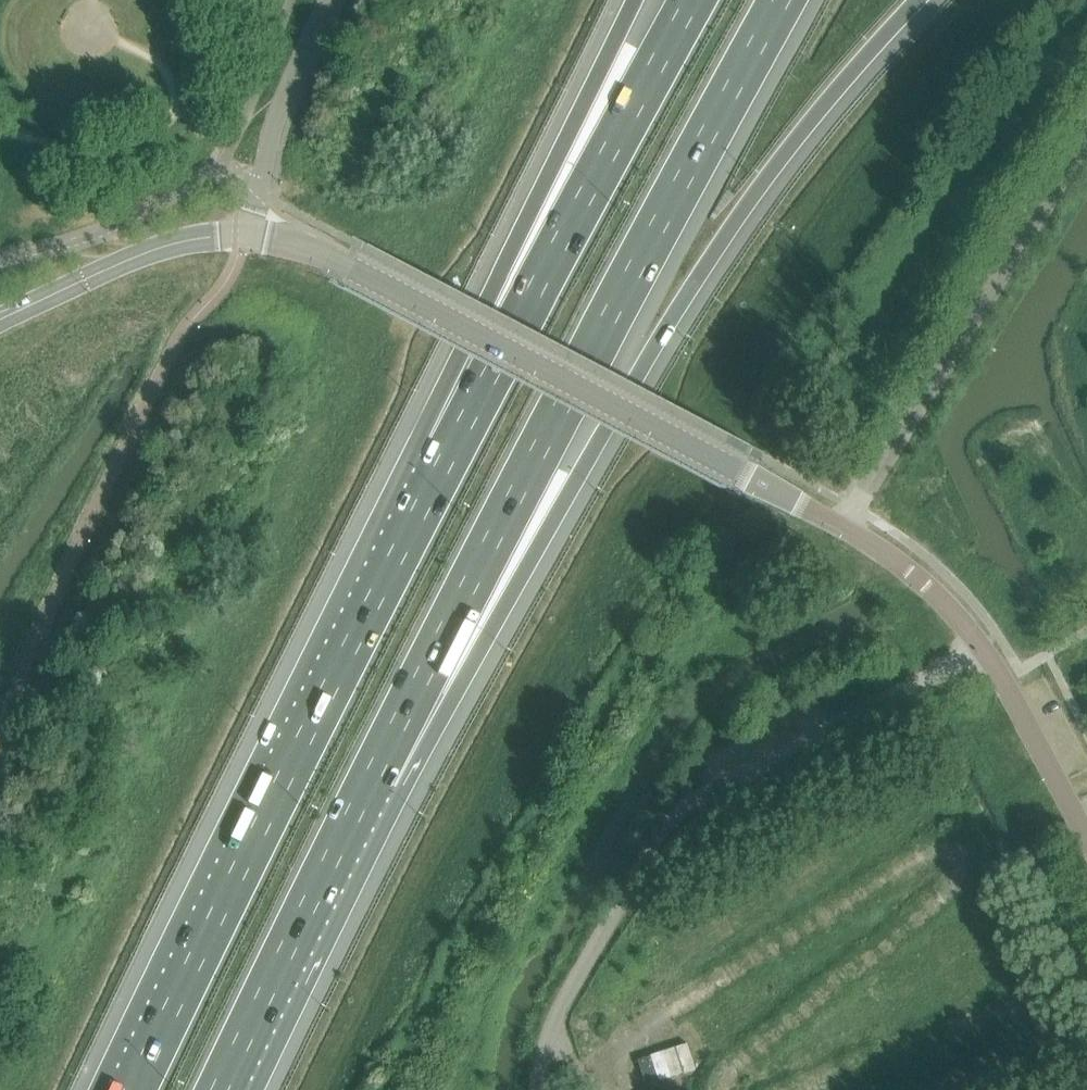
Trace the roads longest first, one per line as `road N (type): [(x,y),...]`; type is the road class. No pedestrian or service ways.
road 1 (motorway): [(374,775),(578,476),(734,224),(920,0)]
road 2 (motorway): [(374,775),(533,460),(782,0)]
road 3 (motorway): [(443,464),(140,1089)]
road 4 (unclassified): [(850,528),(298,239),(252,235)]
road 5 (unclassified): [(538,1089),(550,1028),(594,947),(669,837),(709,796),(985,648)]
road 6 (motorway): [(692,0),(443,464)]
road 7 (motorway): [(637,0),(443,464)]
road 8 (unclassified): [(850,528),(1086,127)]
road 9 (motorway): [(219,1089),(374,775)]
road 10 (unclassified): [(0,320),(147,255),(252,235)]
road 11 (unclassified): [(252,235),(284,114),(334,0)]
road 12 (unclassified): [(1086,831),(985,648)]
road 13 (unclassified): [(985,648),(931,582),(850,528)]

